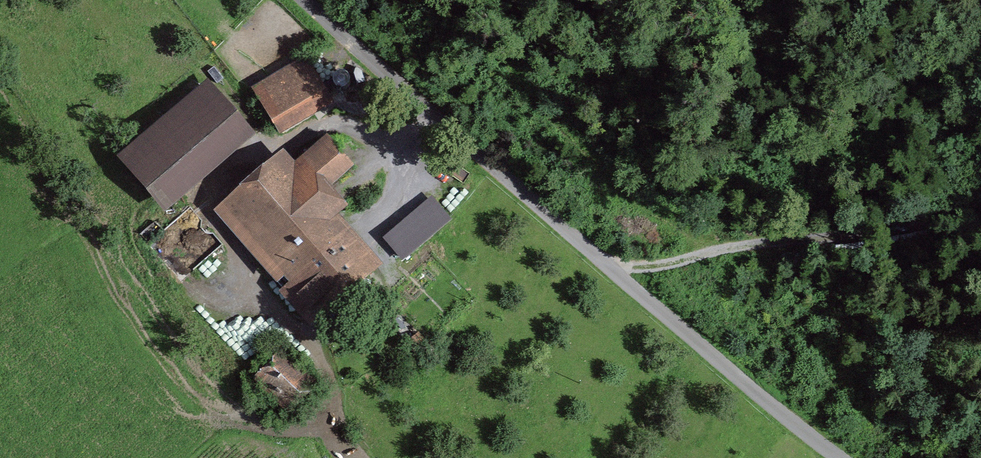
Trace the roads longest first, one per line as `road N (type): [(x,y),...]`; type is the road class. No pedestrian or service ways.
road 1 (unclassified): [(296,0),(333,45),(834,457)]
road 2 (track): [(980,203),(605,273)]

